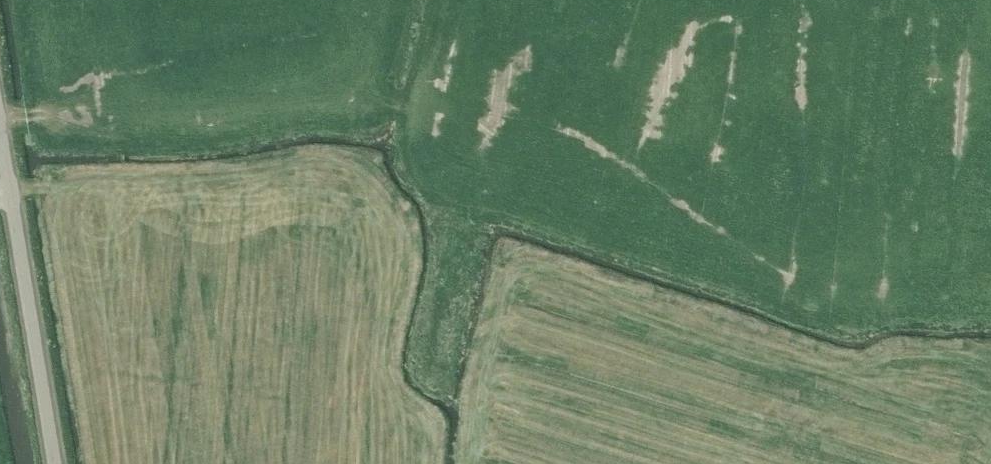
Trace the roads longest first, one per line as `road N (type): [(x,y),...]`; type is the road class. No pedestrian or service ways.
road 1 (unclassified): [(53,463),(0,140)]

